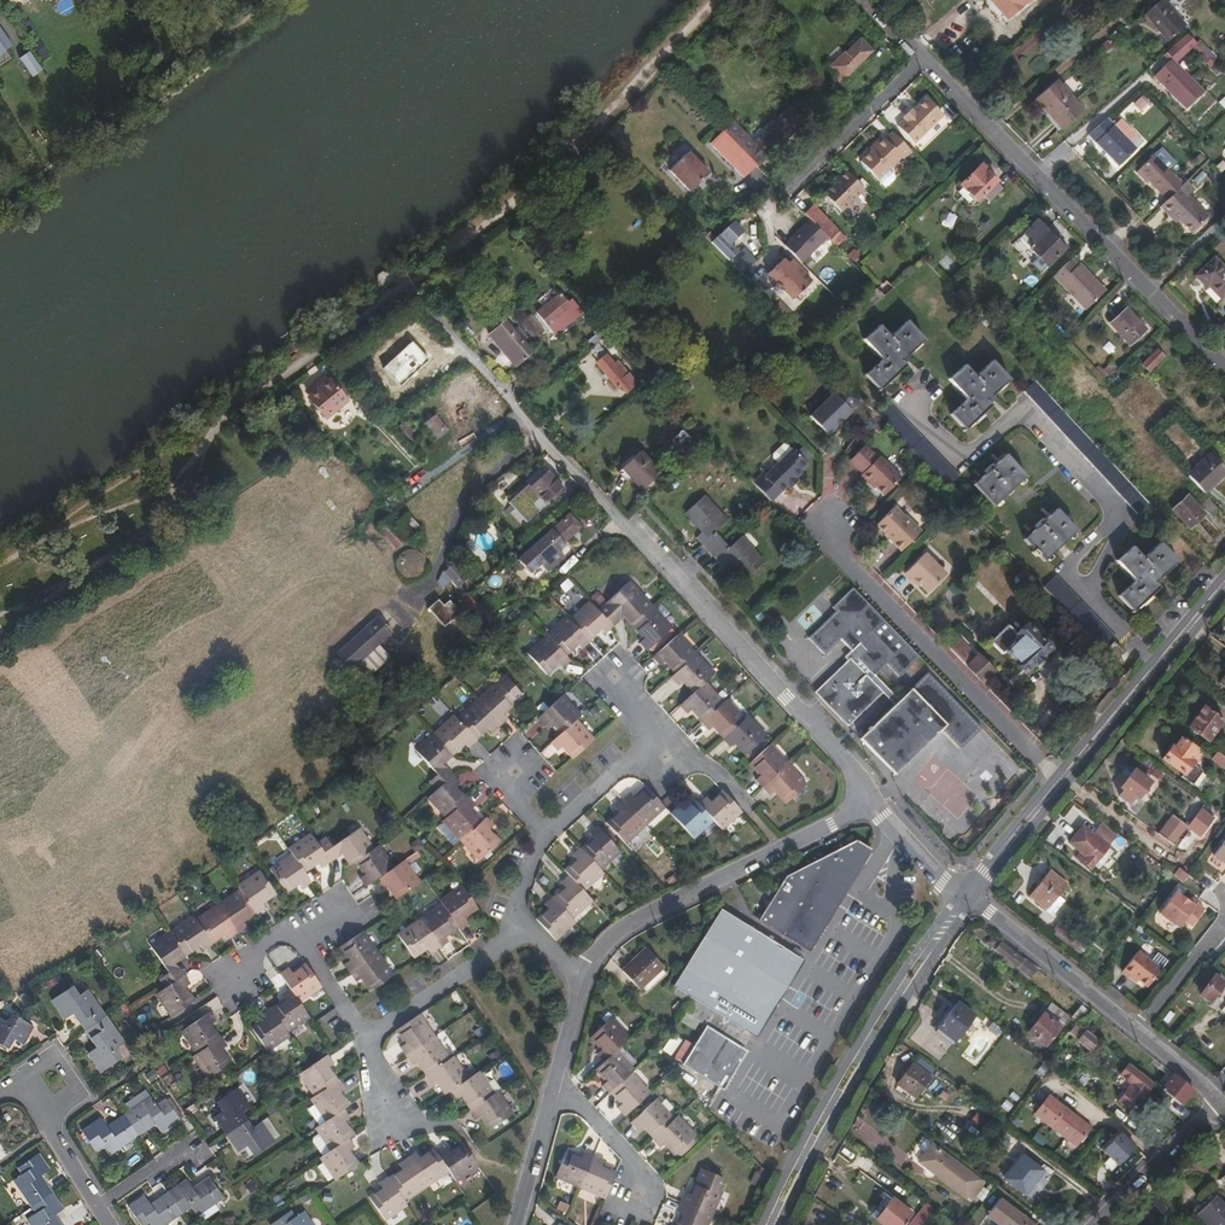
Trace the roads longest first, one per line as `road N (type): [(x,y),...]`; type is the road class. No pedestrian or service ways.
road 1 (residential): [(411,284),(846,762),(875,803)]
road 2 (residential): [(1224,365),(869,0)]
road 3 (primary): [(769,1224),(865,1045),(967,896)]
road 4 (residential): [(875,803),(626,925),(580,978)]
road 5 (residential): [(1060,779),(821,534)]
road 6 (residential): [(1122,519),(1020,407),(961,460),(907,403),(924,386)]
road 7 (residential): [(967,896),(1220,1103)]
road 8 (residential): [(519,921),(548,835),(652,733)]
road 9 (residential): [(364,1039),(511,935),(519,921)]
road 10 (residential): [(1095,1224),(1220,1103)]
road 11 (residential): [(555,1076),(646,1186),(640,1213)]
road 12 (residential): [(555,1076),(515,1224)]
road 13 (primary): [(1060,779),(1157,664)]
road 14 (primary): [(967,896),(1060,779)]
road 15 (residential): [(18,1079),(55,1054),(83,1094),(46,1119)]
road 16 (residential): [(875,803),(967,896)]

